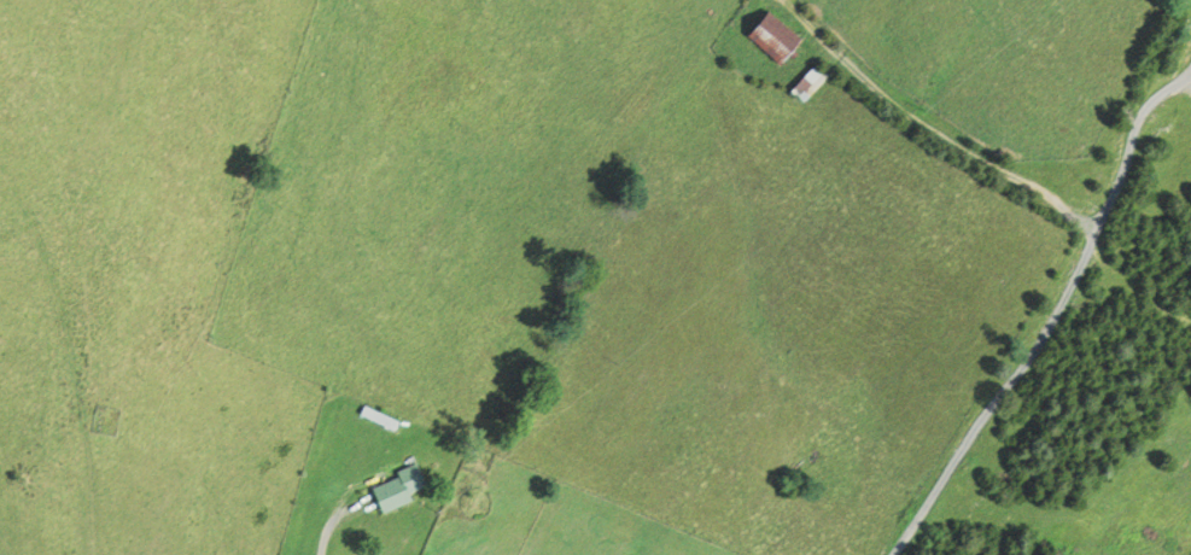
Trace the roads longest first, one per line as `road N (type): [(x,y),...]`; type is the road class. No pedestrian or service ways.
road 1 (residential): [(896,554),(1078,273),(1139,117),(1190,69)]

